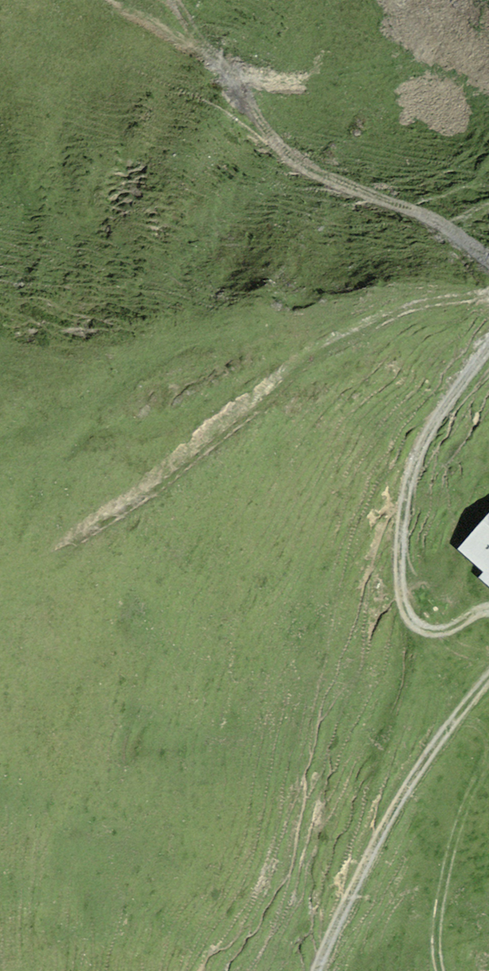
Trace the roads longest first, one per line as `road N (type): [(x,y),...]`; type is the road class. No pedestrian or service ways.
road 1 (track): [(170,0),(260,136),(325,184),(423,226),(488,271)]
road 2 (track): [(488,353),(420,455),(400,583),(411,625),(443,633),(488,614)]
road 3 (track): [(488,686),(382,840),(320,970)]
road 4 (track): [(443,970),(438,957),(453,851),(488,746)]

